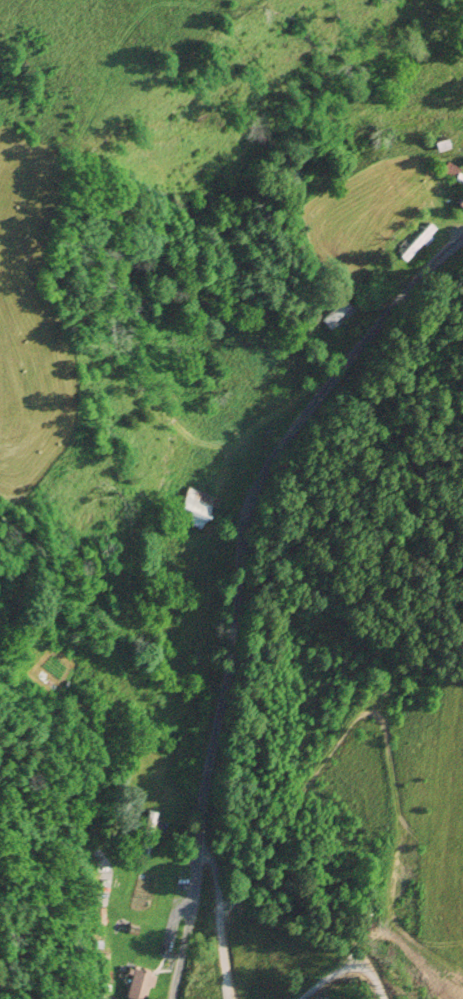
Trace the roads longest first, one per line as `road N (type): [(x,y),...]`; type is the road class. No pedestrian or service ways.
road 1 (tertiary): [(174,998),(239,612),(245,514),(307,417),(429,268),(462,244)]
road 2 (track): [(462,974),(400,946),(383,929),(399,846),(397,802),(386,723),(370,714),(348,721),(259,869),(209,911),(191,913)]

